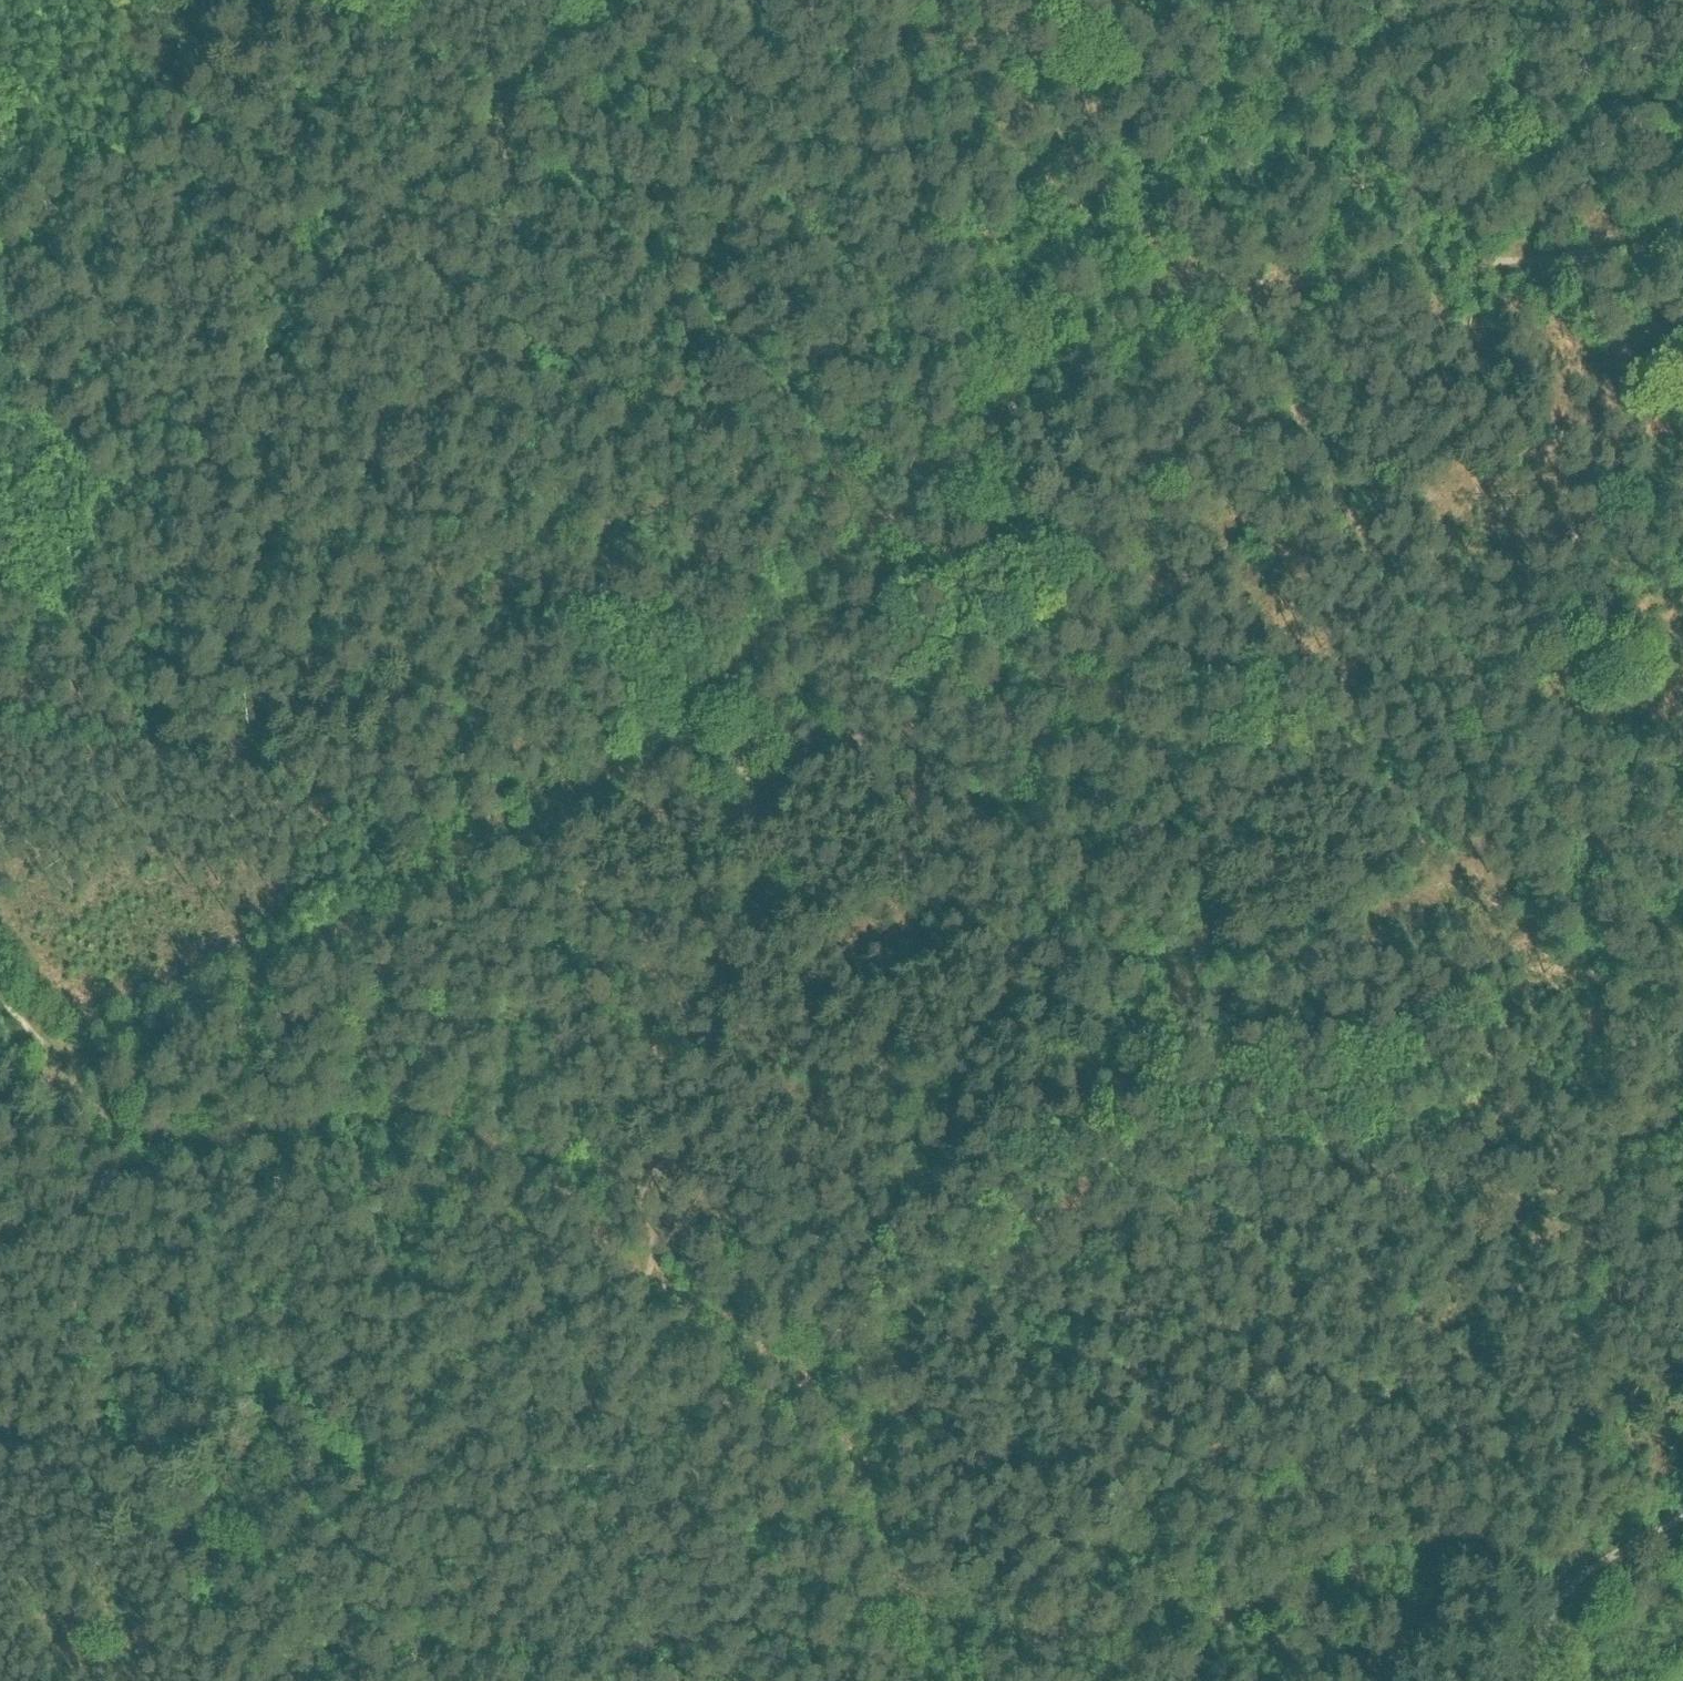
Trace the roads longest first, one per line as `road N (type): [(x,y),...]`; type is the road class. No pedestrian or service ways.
road 1 (track): [(1029,761),(988,670),(958,638),(899,518),(602,785),(65,1074)]
road 2 (track): [(1346,1577),(1338,1545),(1293,1490),(1258,1420),(1260,1267),(1244,1123),(1029,761)]
road 3 (track): [(631,1273),(556,1323),(502,1373),(349,1610),(272,1680)]
road 4 (track): [(899,518),(1092,337),(1207,285)]
road 5 (track): [(1150,232),(922,0)]
road 6 (track): [(1506,257),(1207,285)]
road 7 (track): [(1558,1602),(1425,1573),(1346,1577)]
road 8 (track): [(1682,247),(1506,257)]

